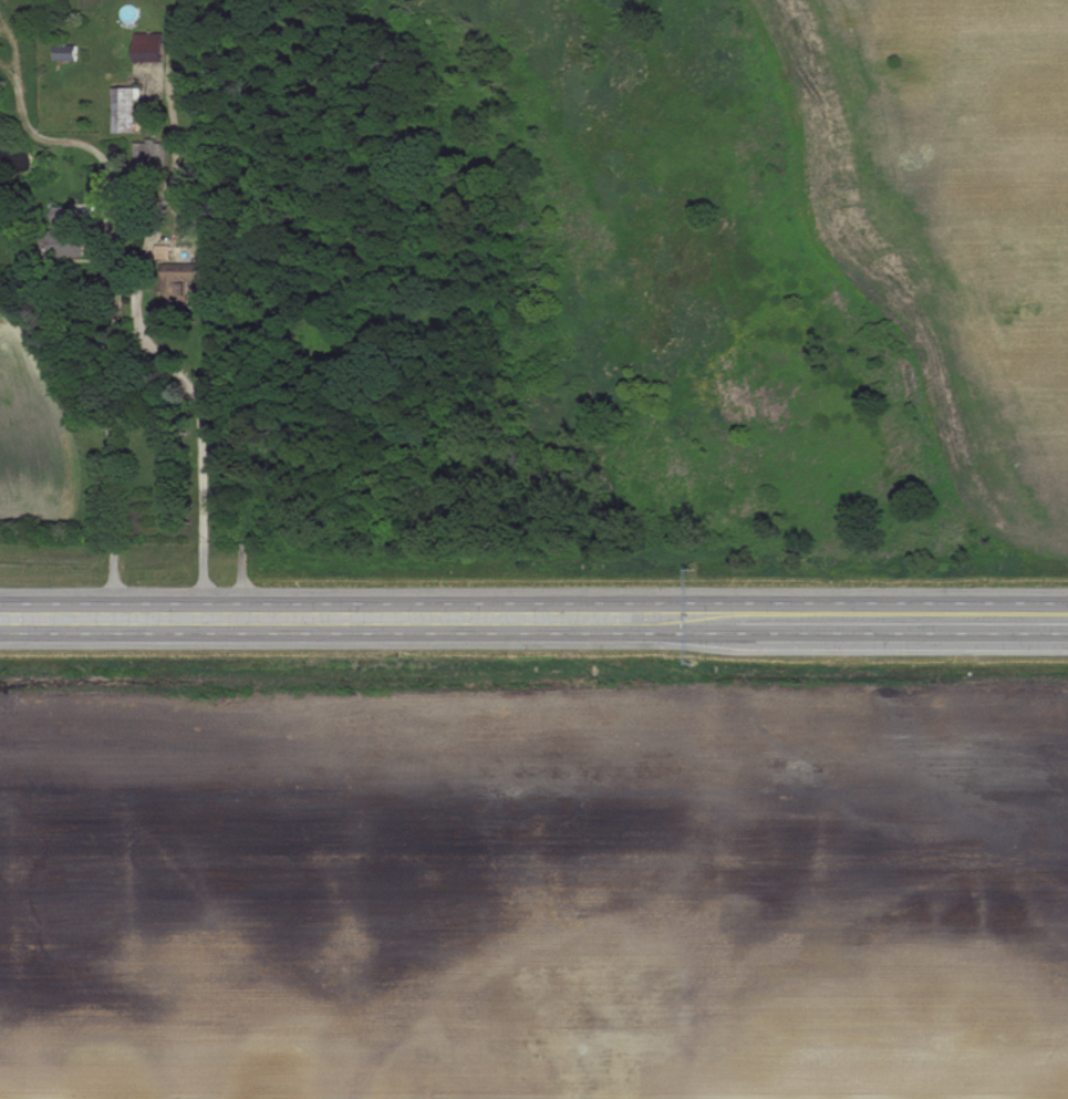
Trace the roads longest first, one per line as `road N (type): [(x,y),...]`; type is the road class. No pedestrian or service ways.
road 1 (trunk): [(1067,619),(0,618)]

